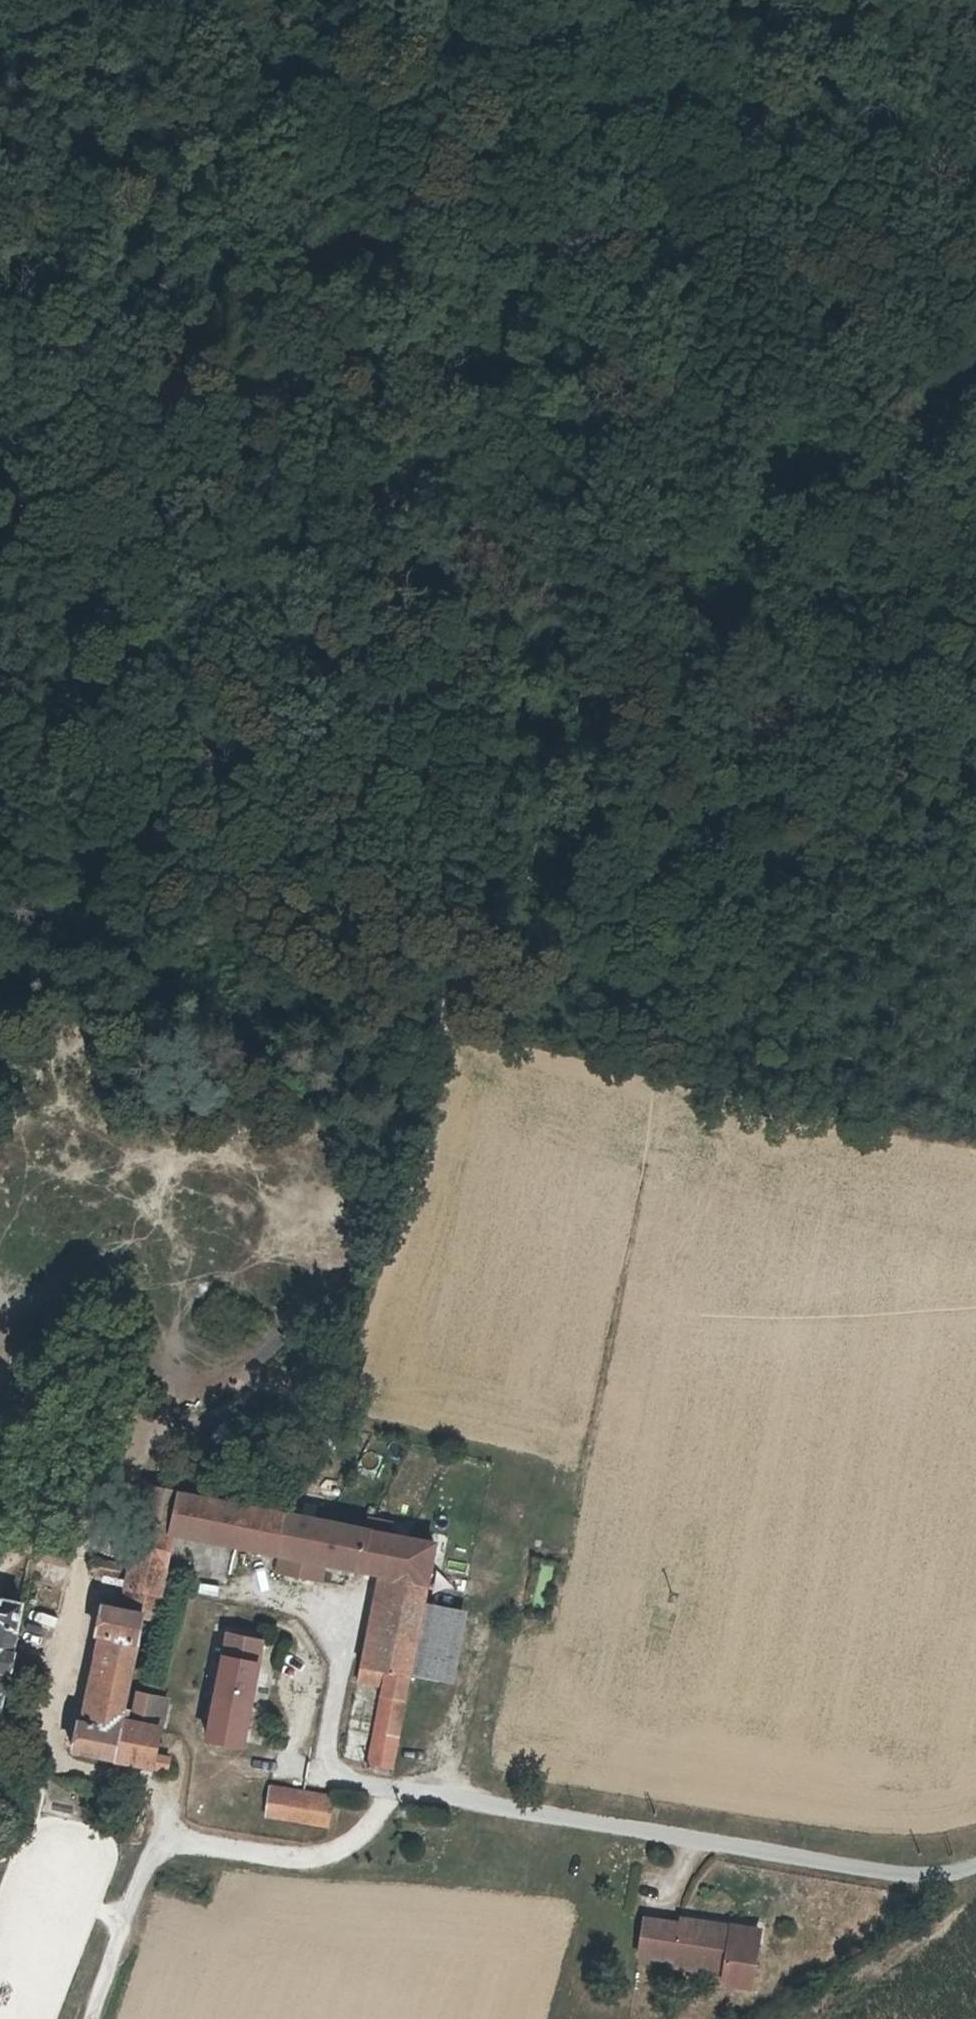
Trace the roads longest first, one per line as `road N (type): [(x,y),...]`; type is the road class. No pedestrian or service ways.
road 1 (track): [(90,2018),(161,1824),(200,1779),(259,1767),(444,1795),(479,1618)]
road 2 (unclassified): [(444,1795),(916,1878),(975,1864)]

